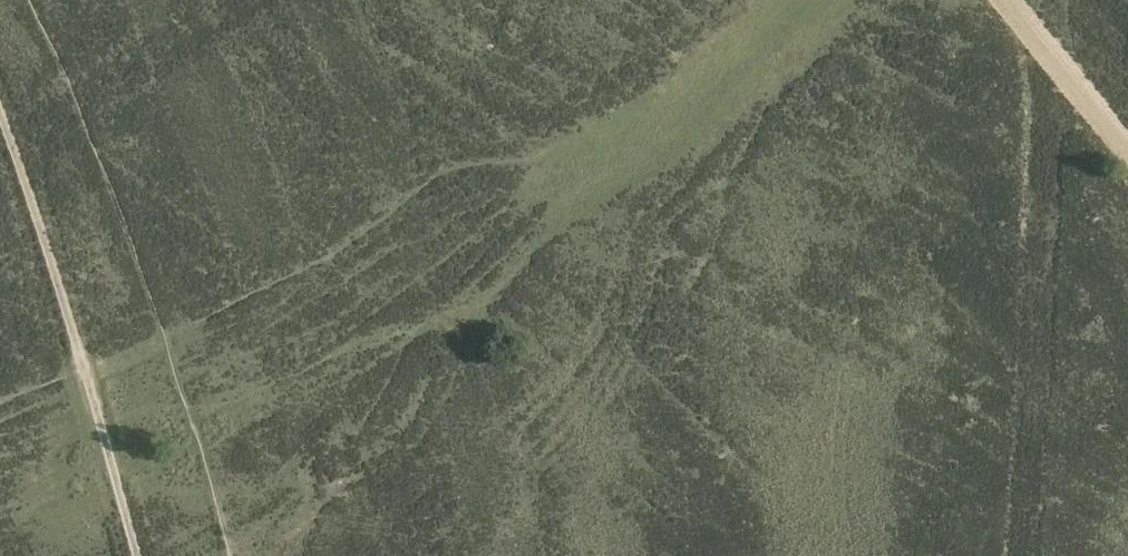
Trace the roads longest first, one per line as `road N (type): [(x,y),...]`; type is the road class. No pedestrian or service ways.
road 1 (track): [(134,555),(47,248),(0,116)]
road 2 (track): [(1127,143),(1006,0)]

